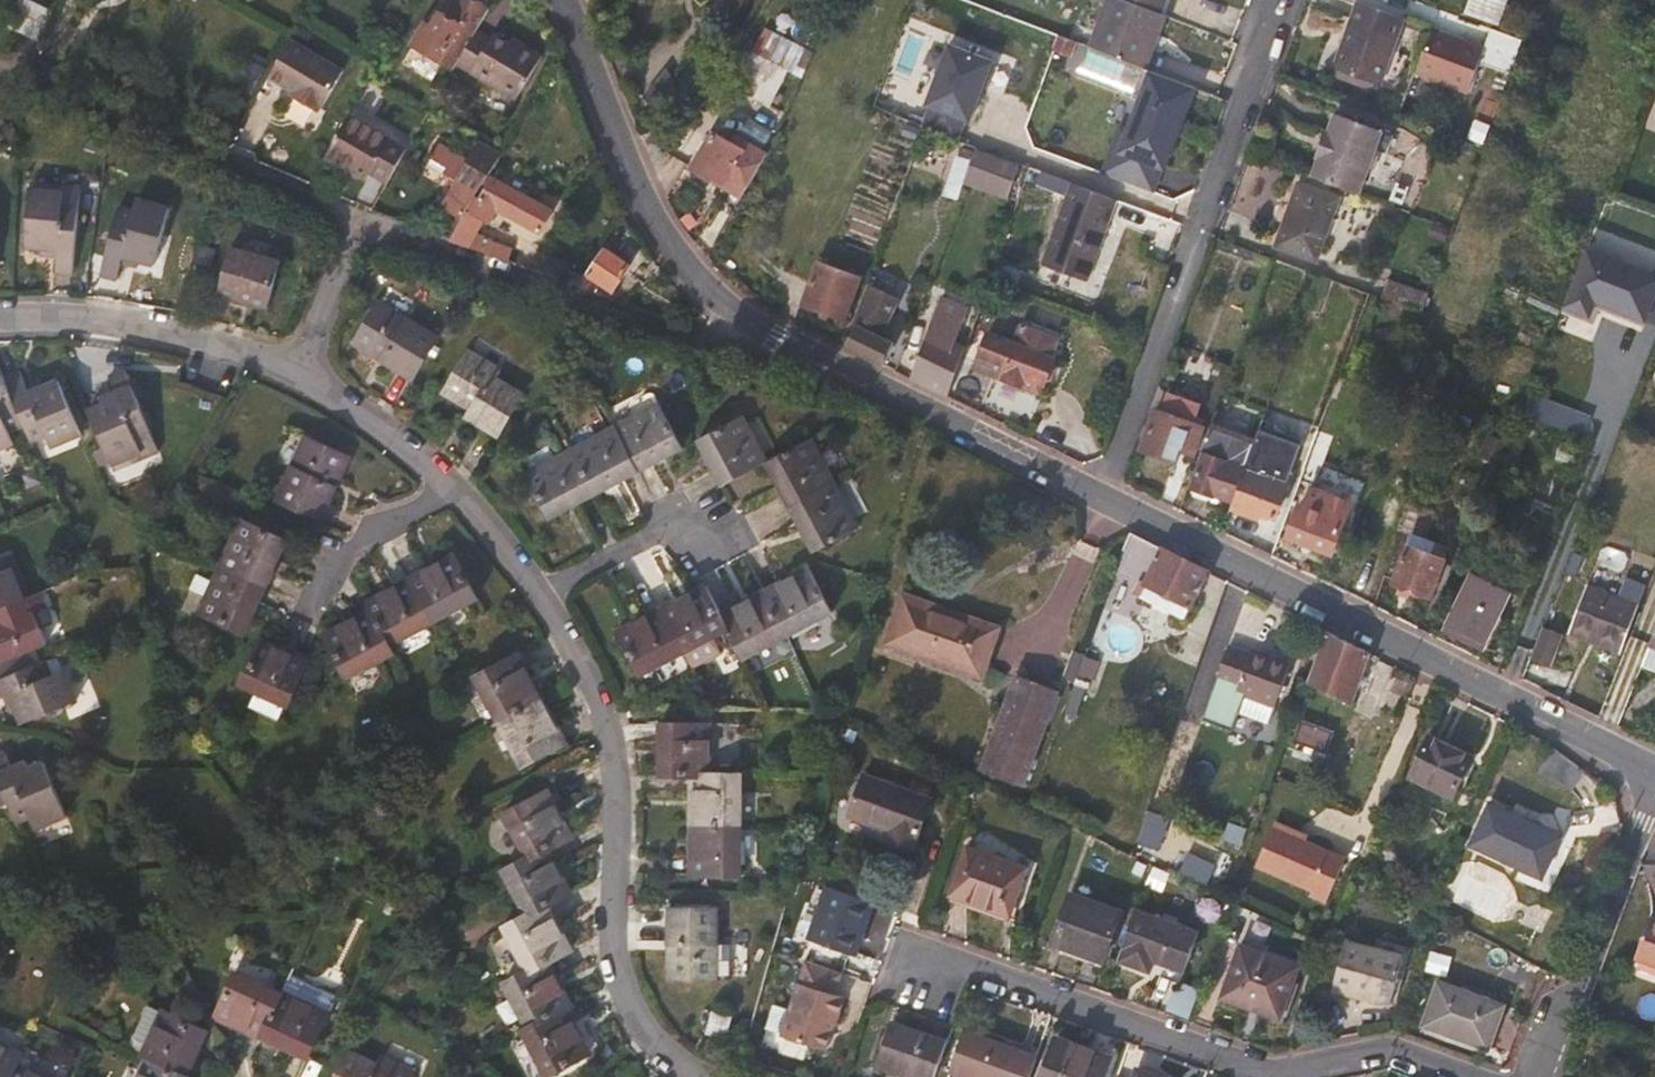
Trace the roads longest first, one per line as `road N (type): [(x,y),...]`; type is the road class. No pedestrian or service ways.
road 1 (residential): [(0,74),(580,311),(690,332),(749,328)]
road 2 (residential): [(1654,772),(1108,499)]
road 3 (residential): [(917,952),(1264,1072),(1403,1050),(1487,1076)]
road 4 (residential): [(1108,499),(1291,0)]
road 5 (residential): [(693,1076),(627,1017),(610,964),(609,776),(595,705),(534,597)]
road 6 (residential): [(447,487),(362,415),(298,378),(188,337),(98,319),(0,318)]
road 7 (residential): [(1108,499),(749,328)]
road 8 (residential): [(749,328),(659,229),(561,0)]
road 9 (residential): [(1533,1076),(1654,784)]
road 10 (residential): [(447,487),(415,511),(369,528),(311,619)]
road 11 (residential): [(534,597),(695,516)]
road 12 (residential): [(534,597),(447,487)]

